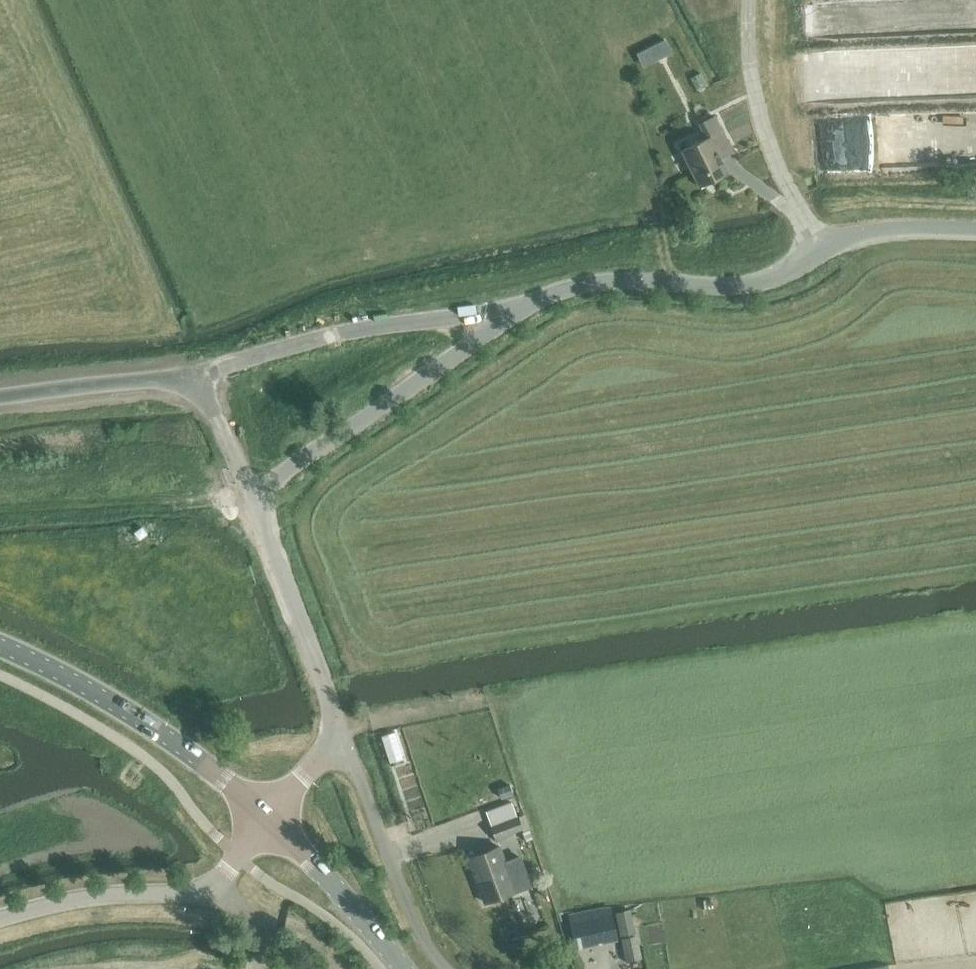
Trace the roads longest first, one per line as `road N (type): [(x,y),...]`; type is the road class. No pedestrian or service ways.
road 1 (unclassified): [(510,306),(620,282),(730,285),(770,278),(861,234),(975,230)]
road 2 (unclassified): [(267,819),(332,747),(330,713),(252,496)]
road 3 (unclassified): [(252,496),(480,337),(510,306)]
road 4 (unclassified): [(196,371),(359,329),(510,306)]
road 5 (tertiary): [(267,819),(122,705),(0,644)]
road 6 (unclassified): [(0,921),(101,893),(182,892),(210,883),(267,819)]
road 7 (track): [(820,254),(760,113),(757,0)]
road 8 (tertiary): [(402,968),(369,923),(267,819)]
road 9 (unclassified): [(196,371),(0,397)]
road 10 (unclassified): [(252,496),(196,371)]

